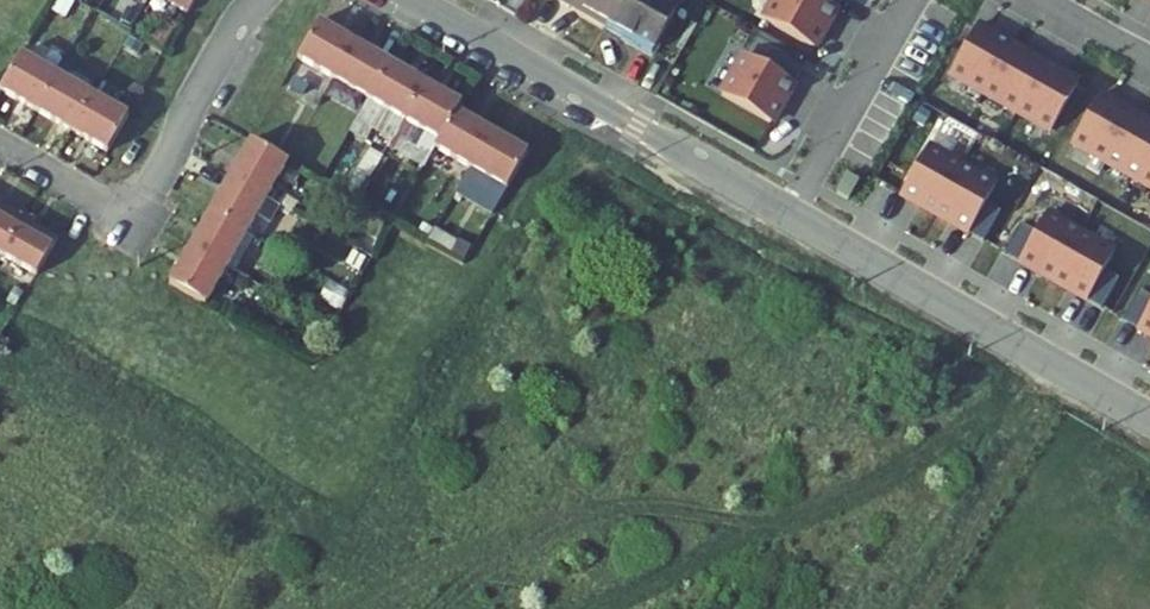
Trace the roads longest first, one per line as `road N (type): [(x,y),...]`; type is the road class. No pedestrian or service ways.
road 1 (residential): [(783,210),(1149,421)]
road 2 (residential): [(417,0),(783,210)]
road 3 (residential): [(0,147),(131,222),(258,0)]
road 4 (residential): [(783,210),(897,0)]
road 5 (residential): [(1039,0),(1149,63)]

